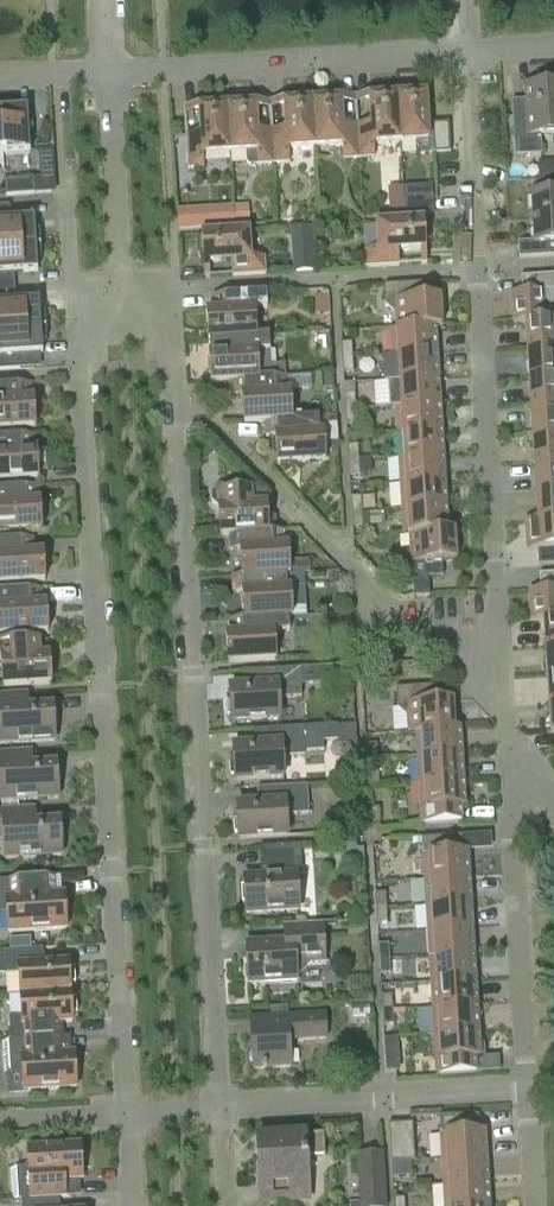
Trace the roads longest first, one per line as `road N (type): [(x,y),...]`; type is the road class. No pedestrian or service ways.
road 1 (residential): [(528,1085),(466,52)]
road 2 (residential): [(127,1113),(73,296),(123,291)]
road 3 (residential): [(123,291),(162,289),(219,1106)]
road 4 (residential): [(110,71),(466,52)]
road 5 (residential): [(219,1106),(528,1085)]
road 6 (residential): [(123,291),(110,71)]
road 7 (residential): [(0,1121),(127,1113)]
road 8 (residential): [(535,1205),(528,1085)]

